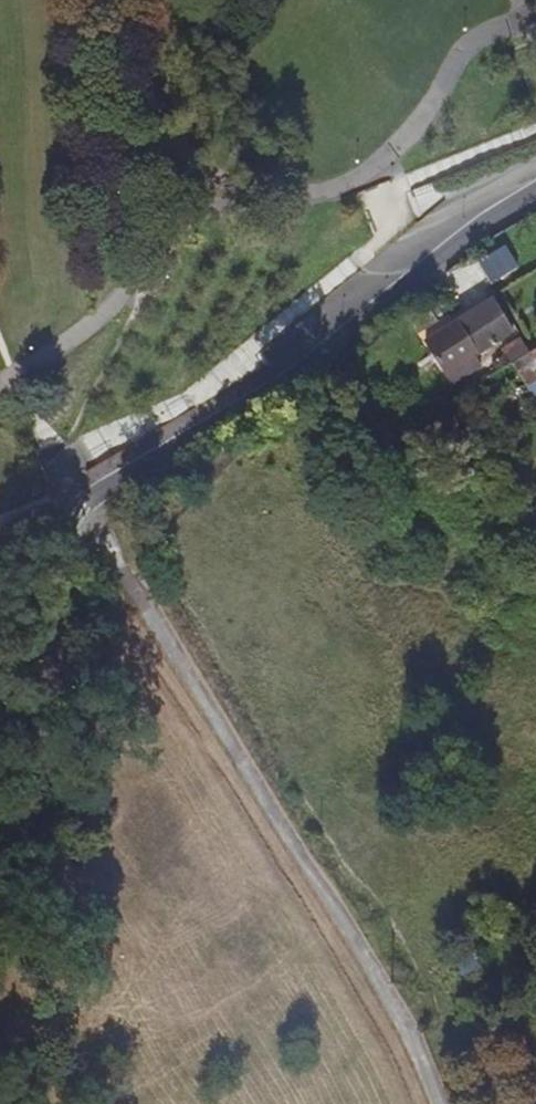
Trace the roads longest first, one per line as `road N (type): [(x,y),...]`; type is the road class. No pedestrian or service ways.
road 1 (residential): [(0,872),(32,802),(63,550),(88,498),(290,376),(535,191)]

